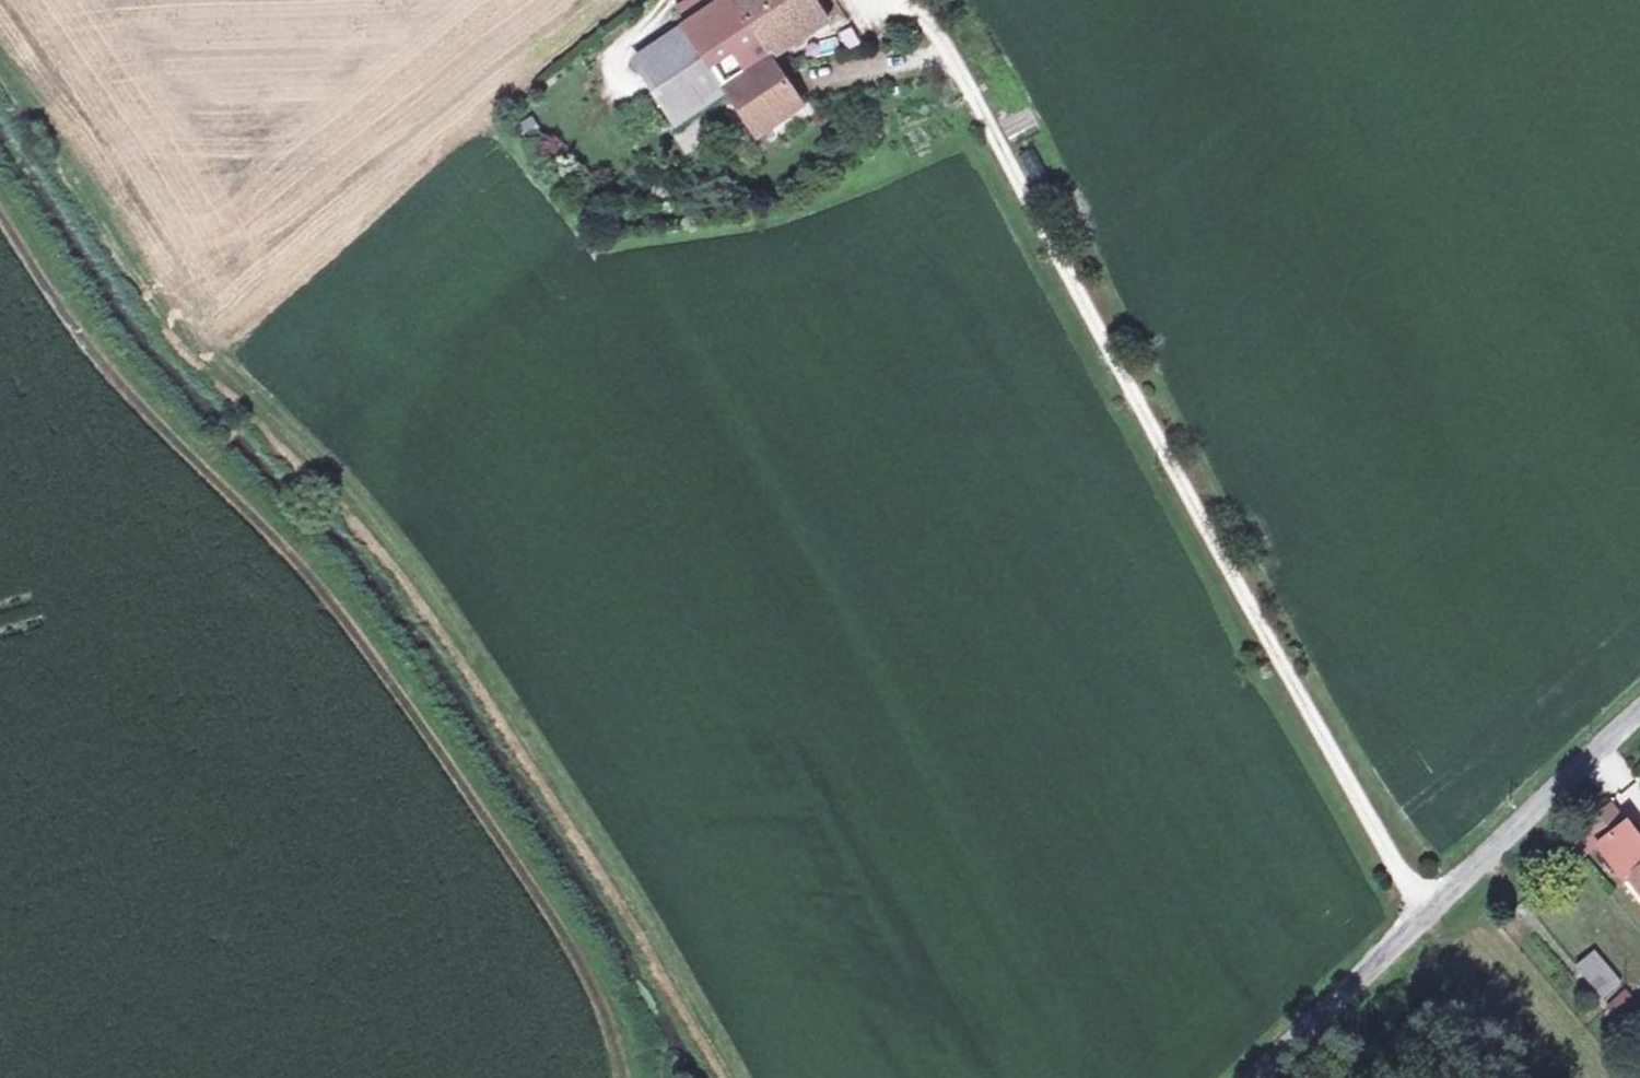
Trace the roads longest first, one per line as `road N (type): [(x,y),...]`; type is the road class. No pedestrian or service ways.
road 1 (track): [(0,212),(149,416),(366,650),(619,1029),(628,1077)]
road 2 (unclassified): [(1254,1077),(1639,720)]

